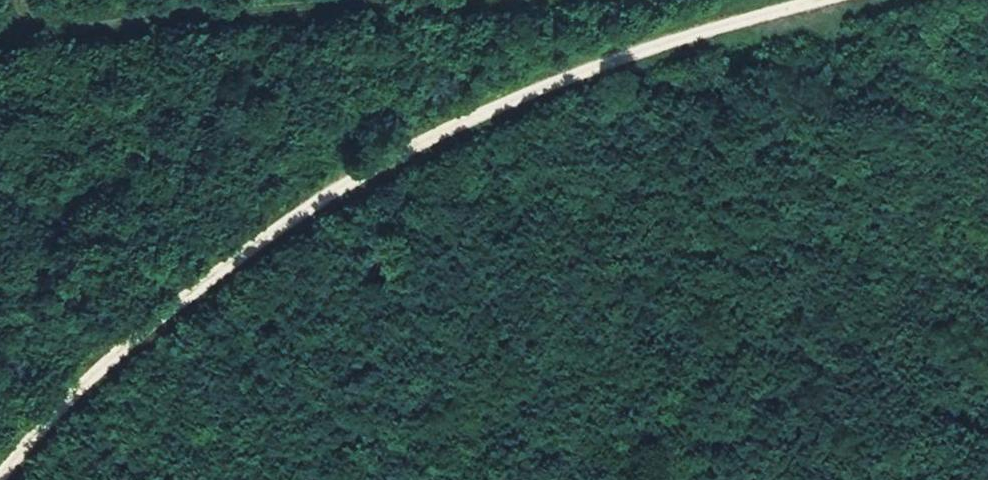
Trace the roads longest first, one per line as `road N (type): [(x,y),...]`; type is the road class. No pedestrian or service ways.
road 1 (track): [(815,0),(556,83),(443,132),(301,212),(173,310),(35,440),(6,479)]
road 2 (track): [(0,62),(664,0)]

